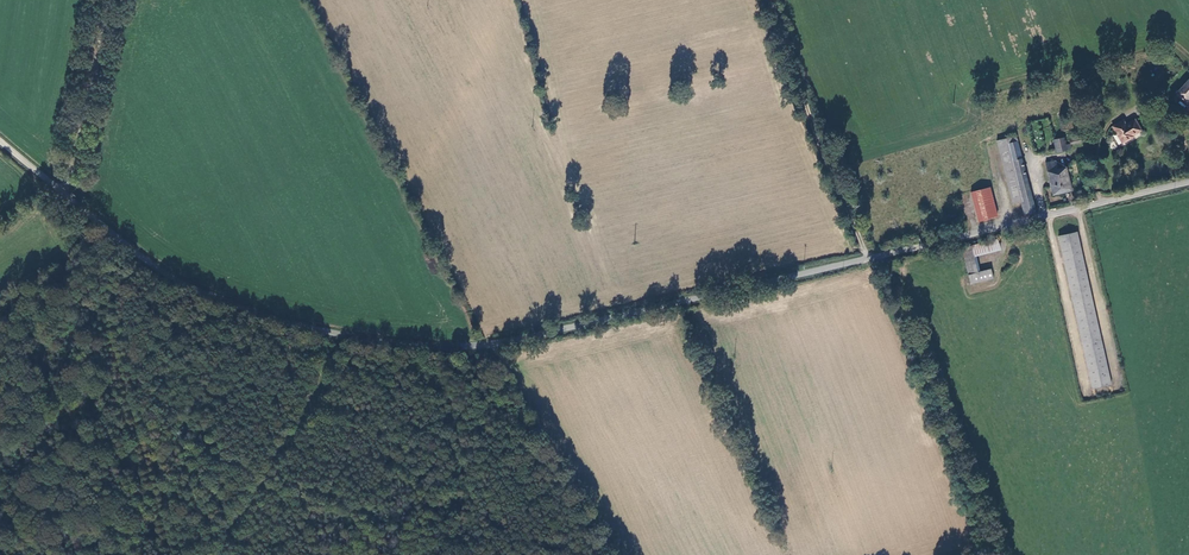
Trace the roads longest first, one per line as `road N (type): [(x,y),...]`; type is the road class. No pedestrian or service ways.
road 1 (unclassified): [(1188,182),(492,347),(448,349),(344,340),(212,297),(163,273),(0,144)]
road 2 (track): [(167,554),(106,328),(106,304),(133,250)]
road 3 (track): [(881,256),(985,540)]
road 4 (track): [(868,259),(767,0)]
road 5 (track): [(64,196),(100,0)]

